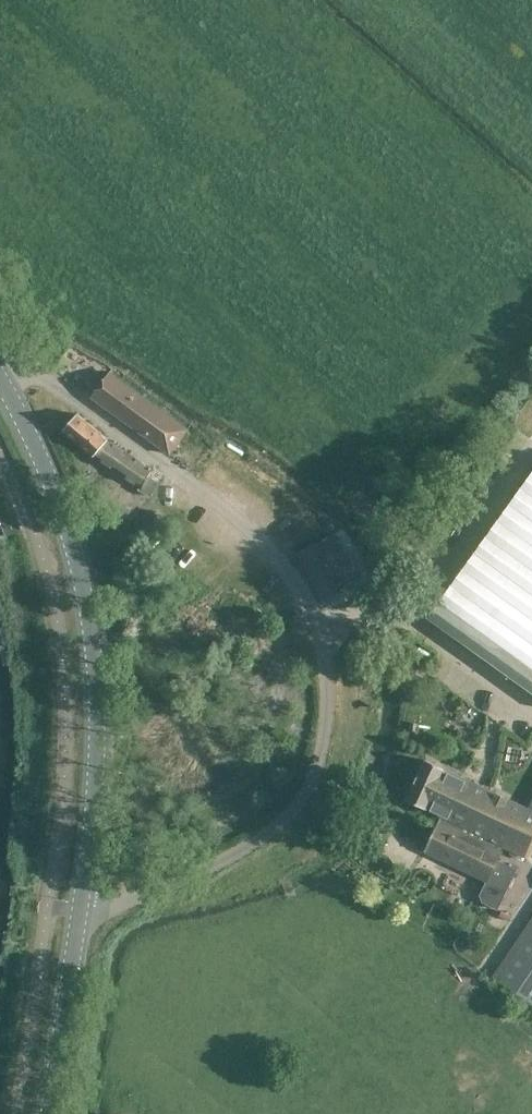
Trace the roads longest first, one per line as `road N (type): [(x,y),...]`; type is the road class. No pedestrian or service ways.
road 1 (unclassified): [(81,908),(111,908),(170,886),(246,848),(305,798),(326,735),(324,634),(297,579),(251,529),(47,377),(0,368)]
road 2 (secondary): [(81,908),(98,727),(89,607),(70,530),(0,375)]
road 3 (secondary): [(48,1113),(81,908)]

